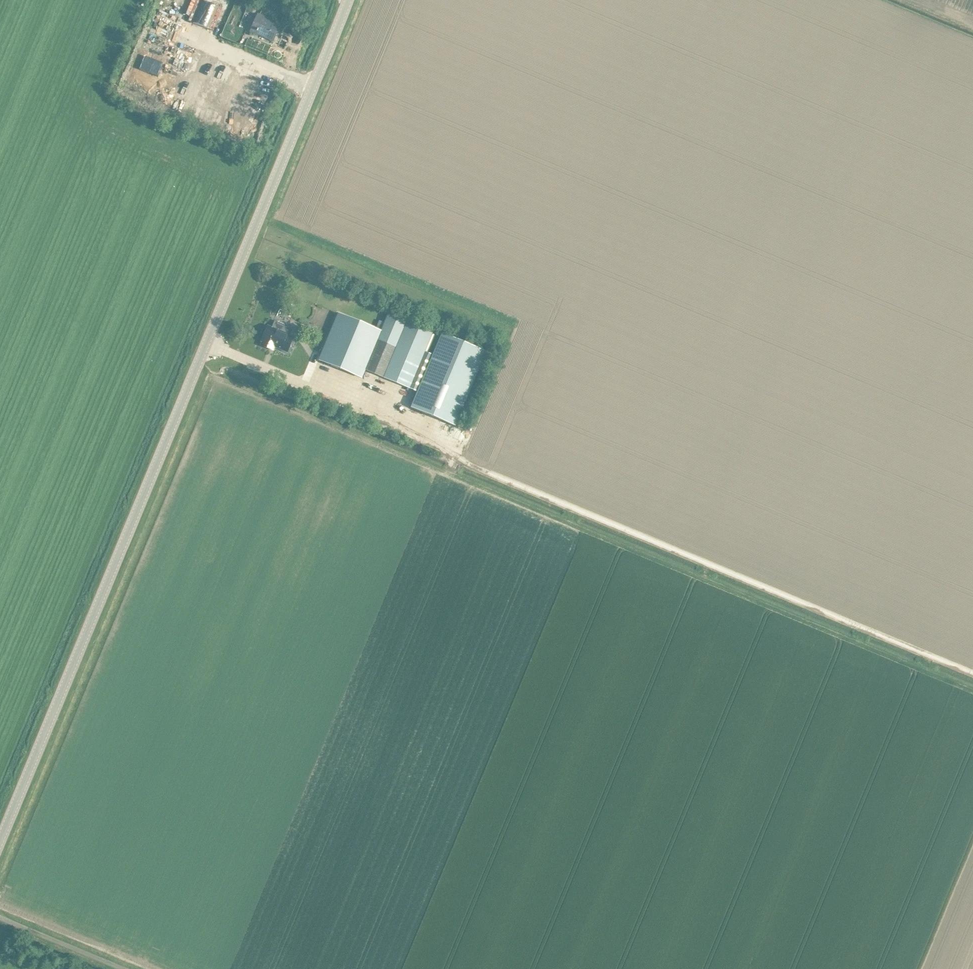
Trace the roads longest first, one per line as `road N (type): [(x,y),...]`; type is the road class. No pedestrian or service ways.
road 1 (secondary): [(0,840),(349,0)]

